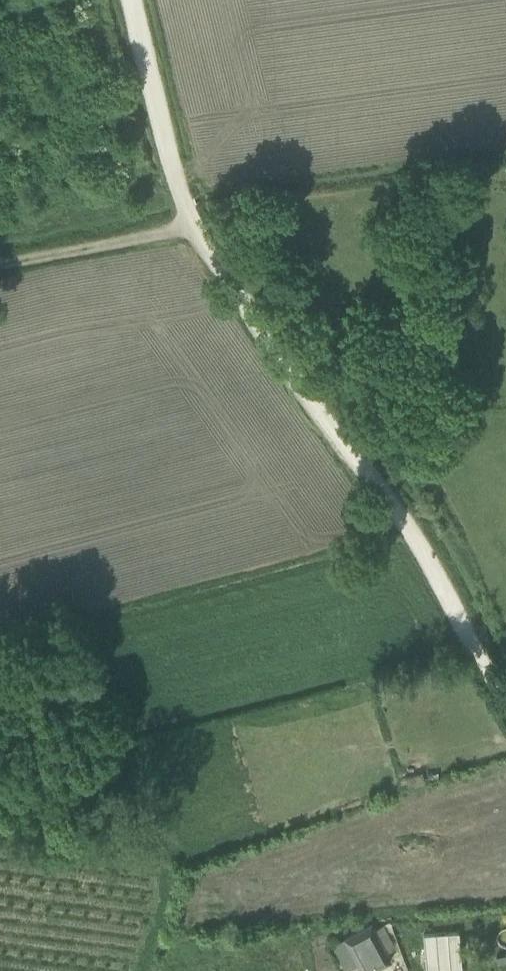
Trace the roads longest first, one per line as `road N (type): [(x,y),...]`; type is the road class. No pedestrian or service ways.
road 1 (track): [(505,698),(408,530),(191,230),(166,164),(128,0)]
road 2 (track): [(191,230),(0,269)]

